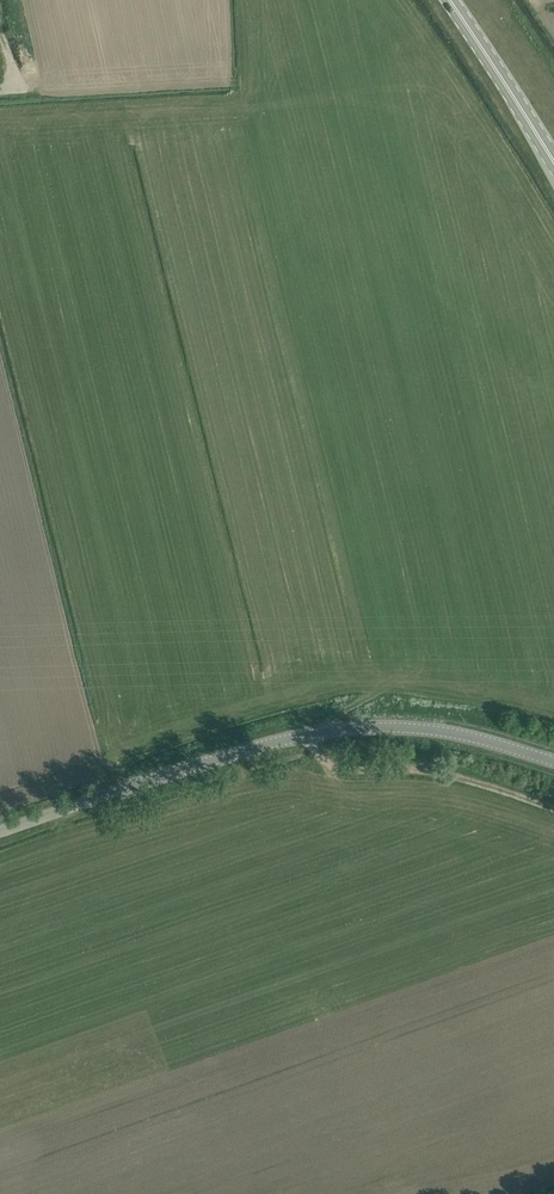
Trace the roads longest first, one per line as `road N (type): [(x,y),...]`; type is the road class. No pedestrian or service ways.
road 1 (secondary): [(0,834),(334,728),(399,726),(553,765)]
road 2 (primary): [(553,163),(449,0)]

